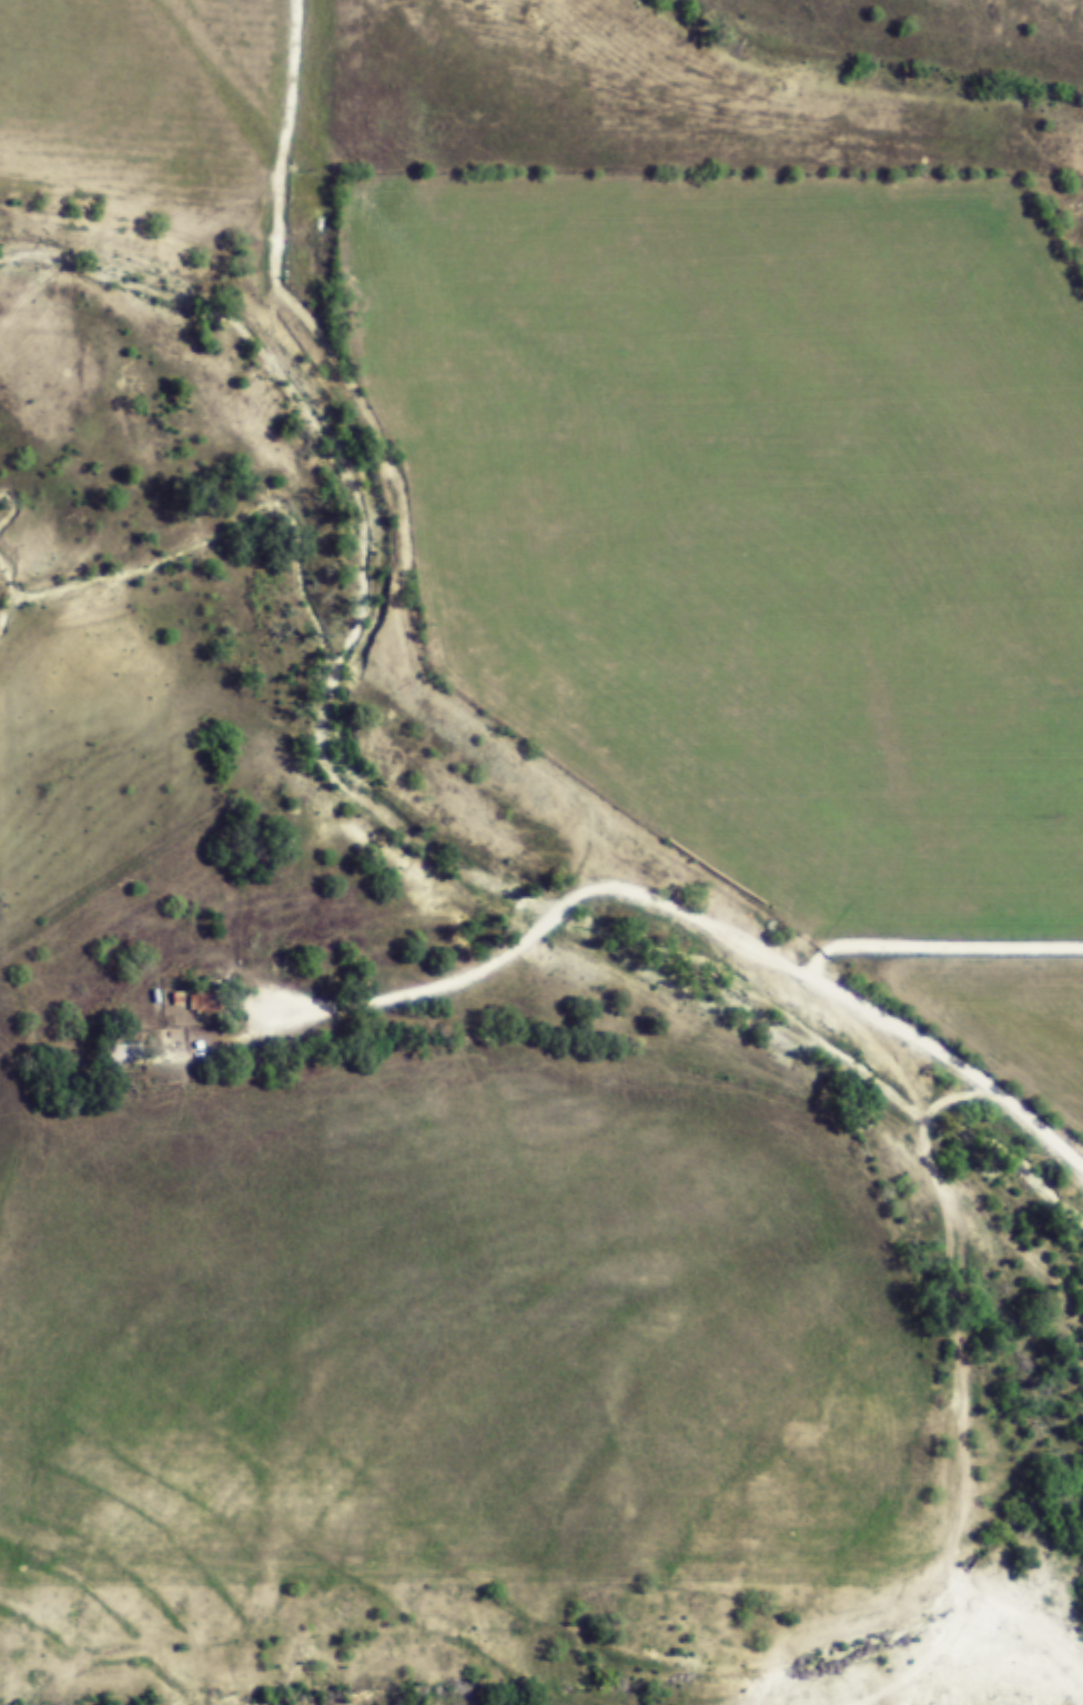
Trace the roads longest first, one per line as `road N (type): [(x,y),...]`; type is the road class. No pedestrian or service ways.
road 1 (residential): [(0,211),(161,241),(208,258),(283,304),(370,404),(396,477),(406,541),(402,613),(415,662),(456,700),(725,881),(798,962),(1003,1086),(1082,1159)]
road 2 (residential): [(285,1017),(416,1006),(504,961),(576,888),(609,805)]

